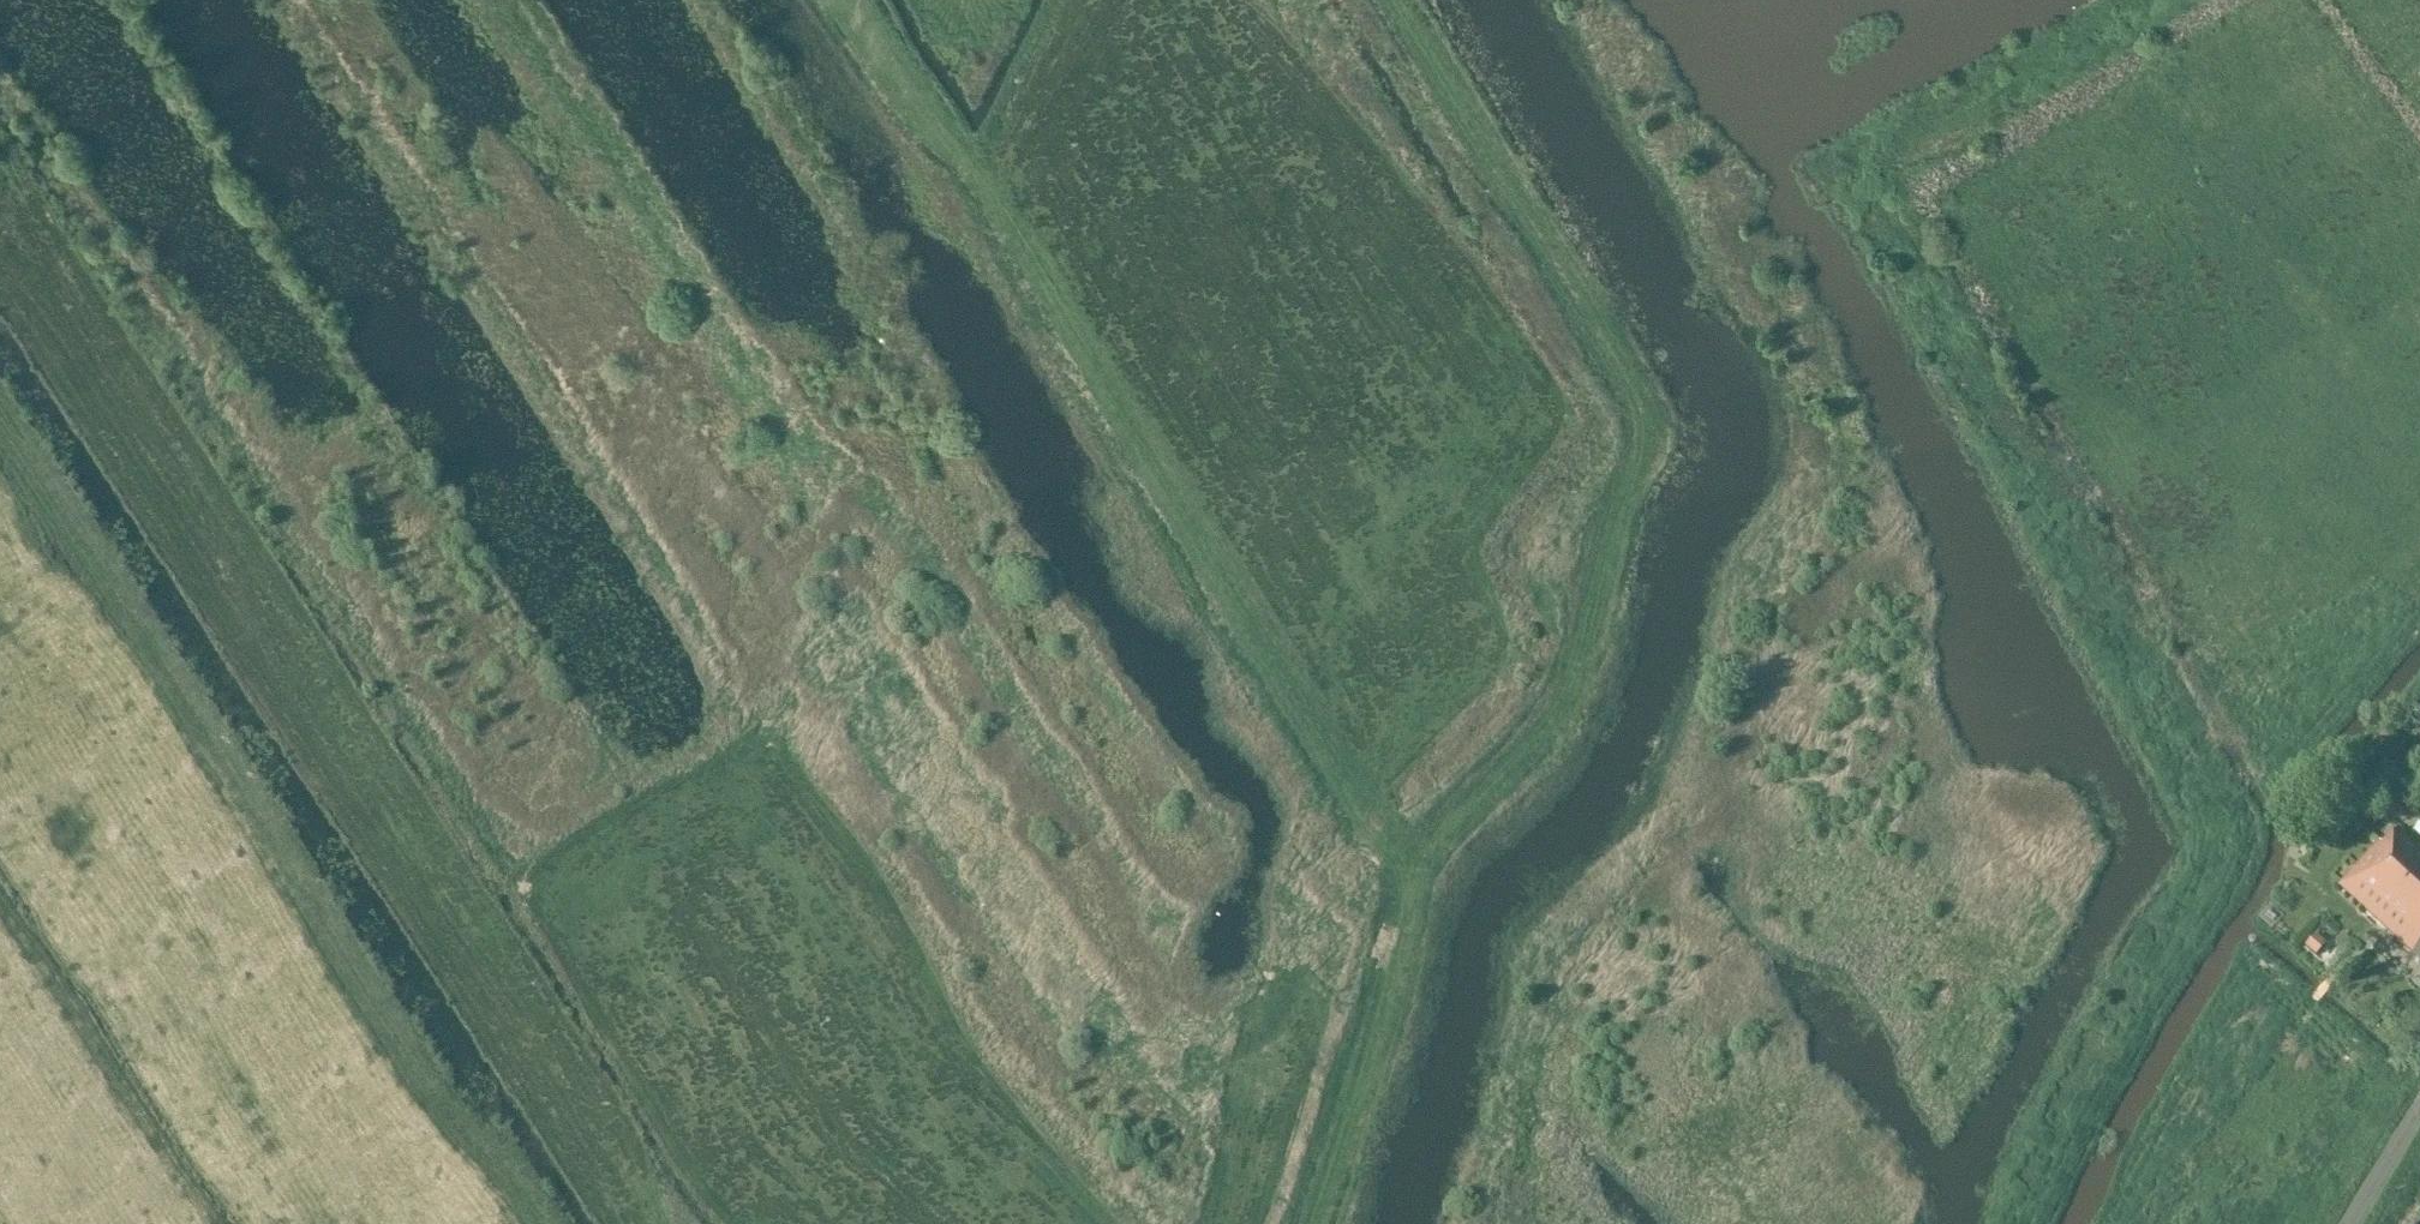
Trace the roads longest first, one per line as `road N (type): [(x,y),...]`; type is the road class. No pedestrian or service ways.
road 1 (track): [(1307,1223),(1411,871),(1431,829),(1549,702),(1648,444),(1644,402),(1393,0)]
road 2 (unclassified): [(2352,1223),(2419,1112)]

